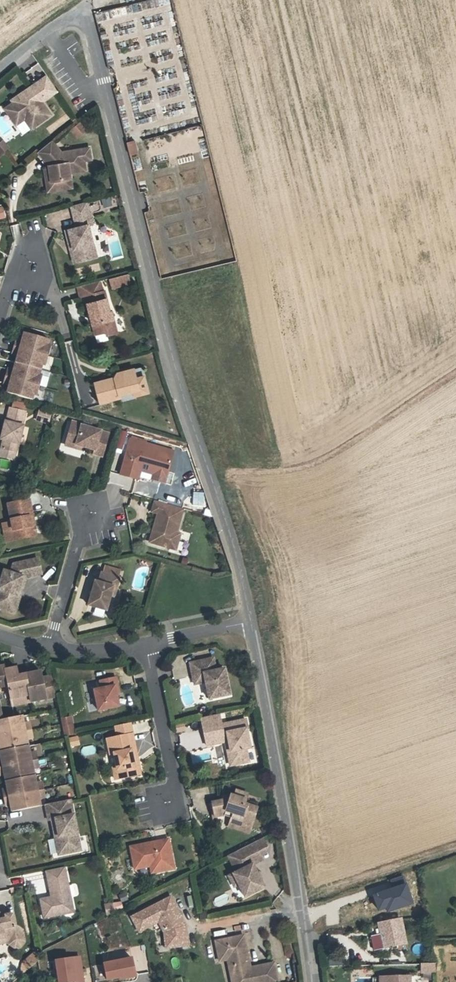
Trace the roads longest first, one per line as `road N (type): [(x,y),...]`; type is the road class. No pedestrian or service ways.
road 1 (residential): [(84,9),(254,620)]
road 2 (residential): [(254,620),(313,981)]
road 3 (residential): [(147,644),(175,789)]
road 4 (residential): [(50,645),(92,511)]

